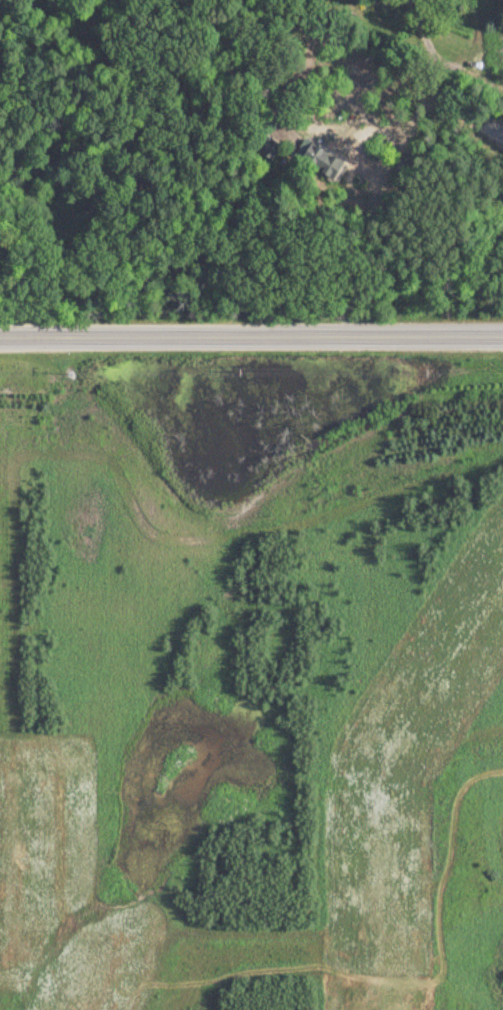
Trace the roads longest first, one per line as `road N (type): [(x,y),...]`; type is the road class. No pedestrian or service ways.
road 1 (secondary): [(502,337),(0,339)]
road 2 (residential): [(502,137),(250,0)]

